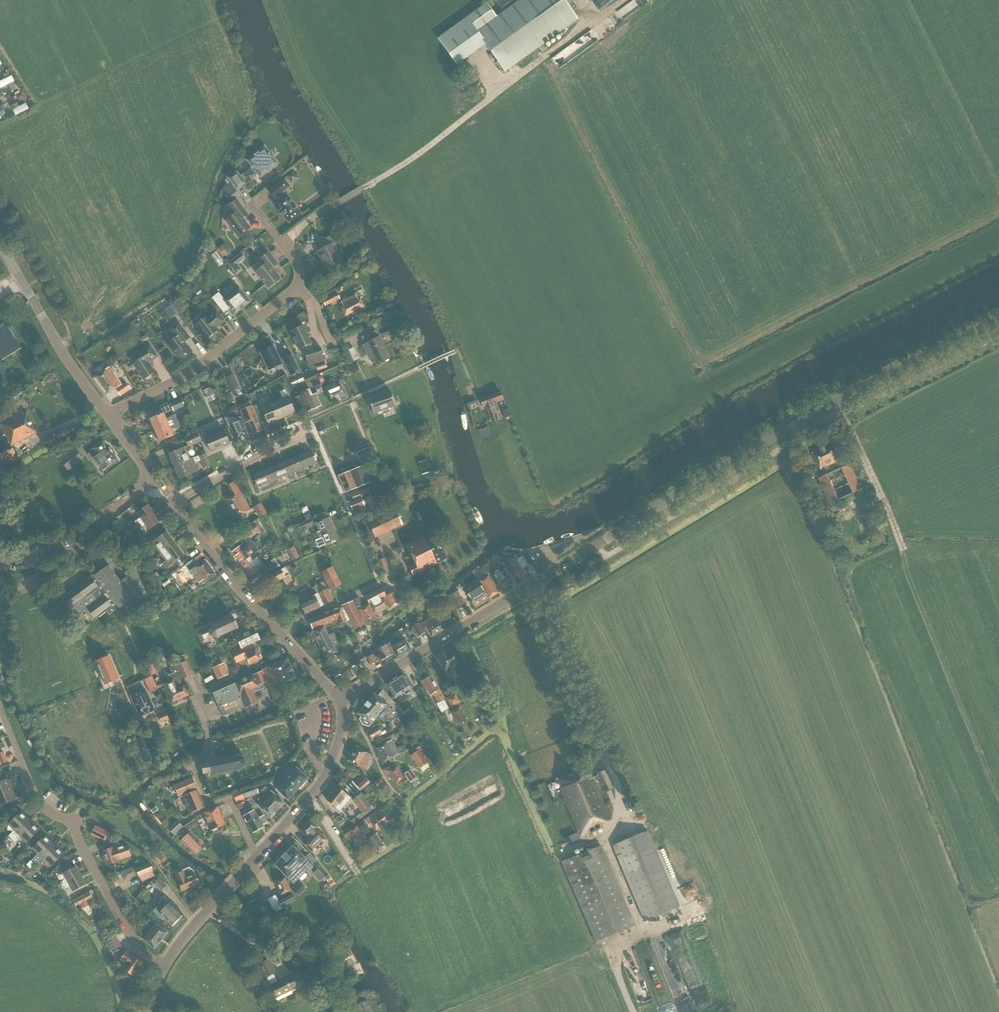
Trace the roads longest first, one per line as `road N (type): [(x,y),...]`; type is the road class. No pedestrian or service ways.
road 1 (tertiary): [(339,700),(787,430),(998,318)]
road 2 (residential): [(163,968),(134,942),(74,827),(38,802),(0,708)]
road 3 (residential): [(296,650),(194,698),(210,745),(196,769),(211,805),(229,798),(257,856)]
road 4 (track): [(628,812),(605,839),(644,934),(608,951),(634,1011)]
road 5 (residential): [(109,415),(197,367),(300,290)]
road 6 (tertiary): [(109,415),(66,359),(0,245)]
road 7 (tertiary): [(257,856),(328,773),(343,723),(339,700)]
road 8 (residential): [(0,565),(72,550),(154,478)]
road 9 (tertiary): [(279,633),(173,503)]
road 10 (residential): [(173,503),(316,432)]
road 11 (tertiary): [(163,968),(257,856)]

